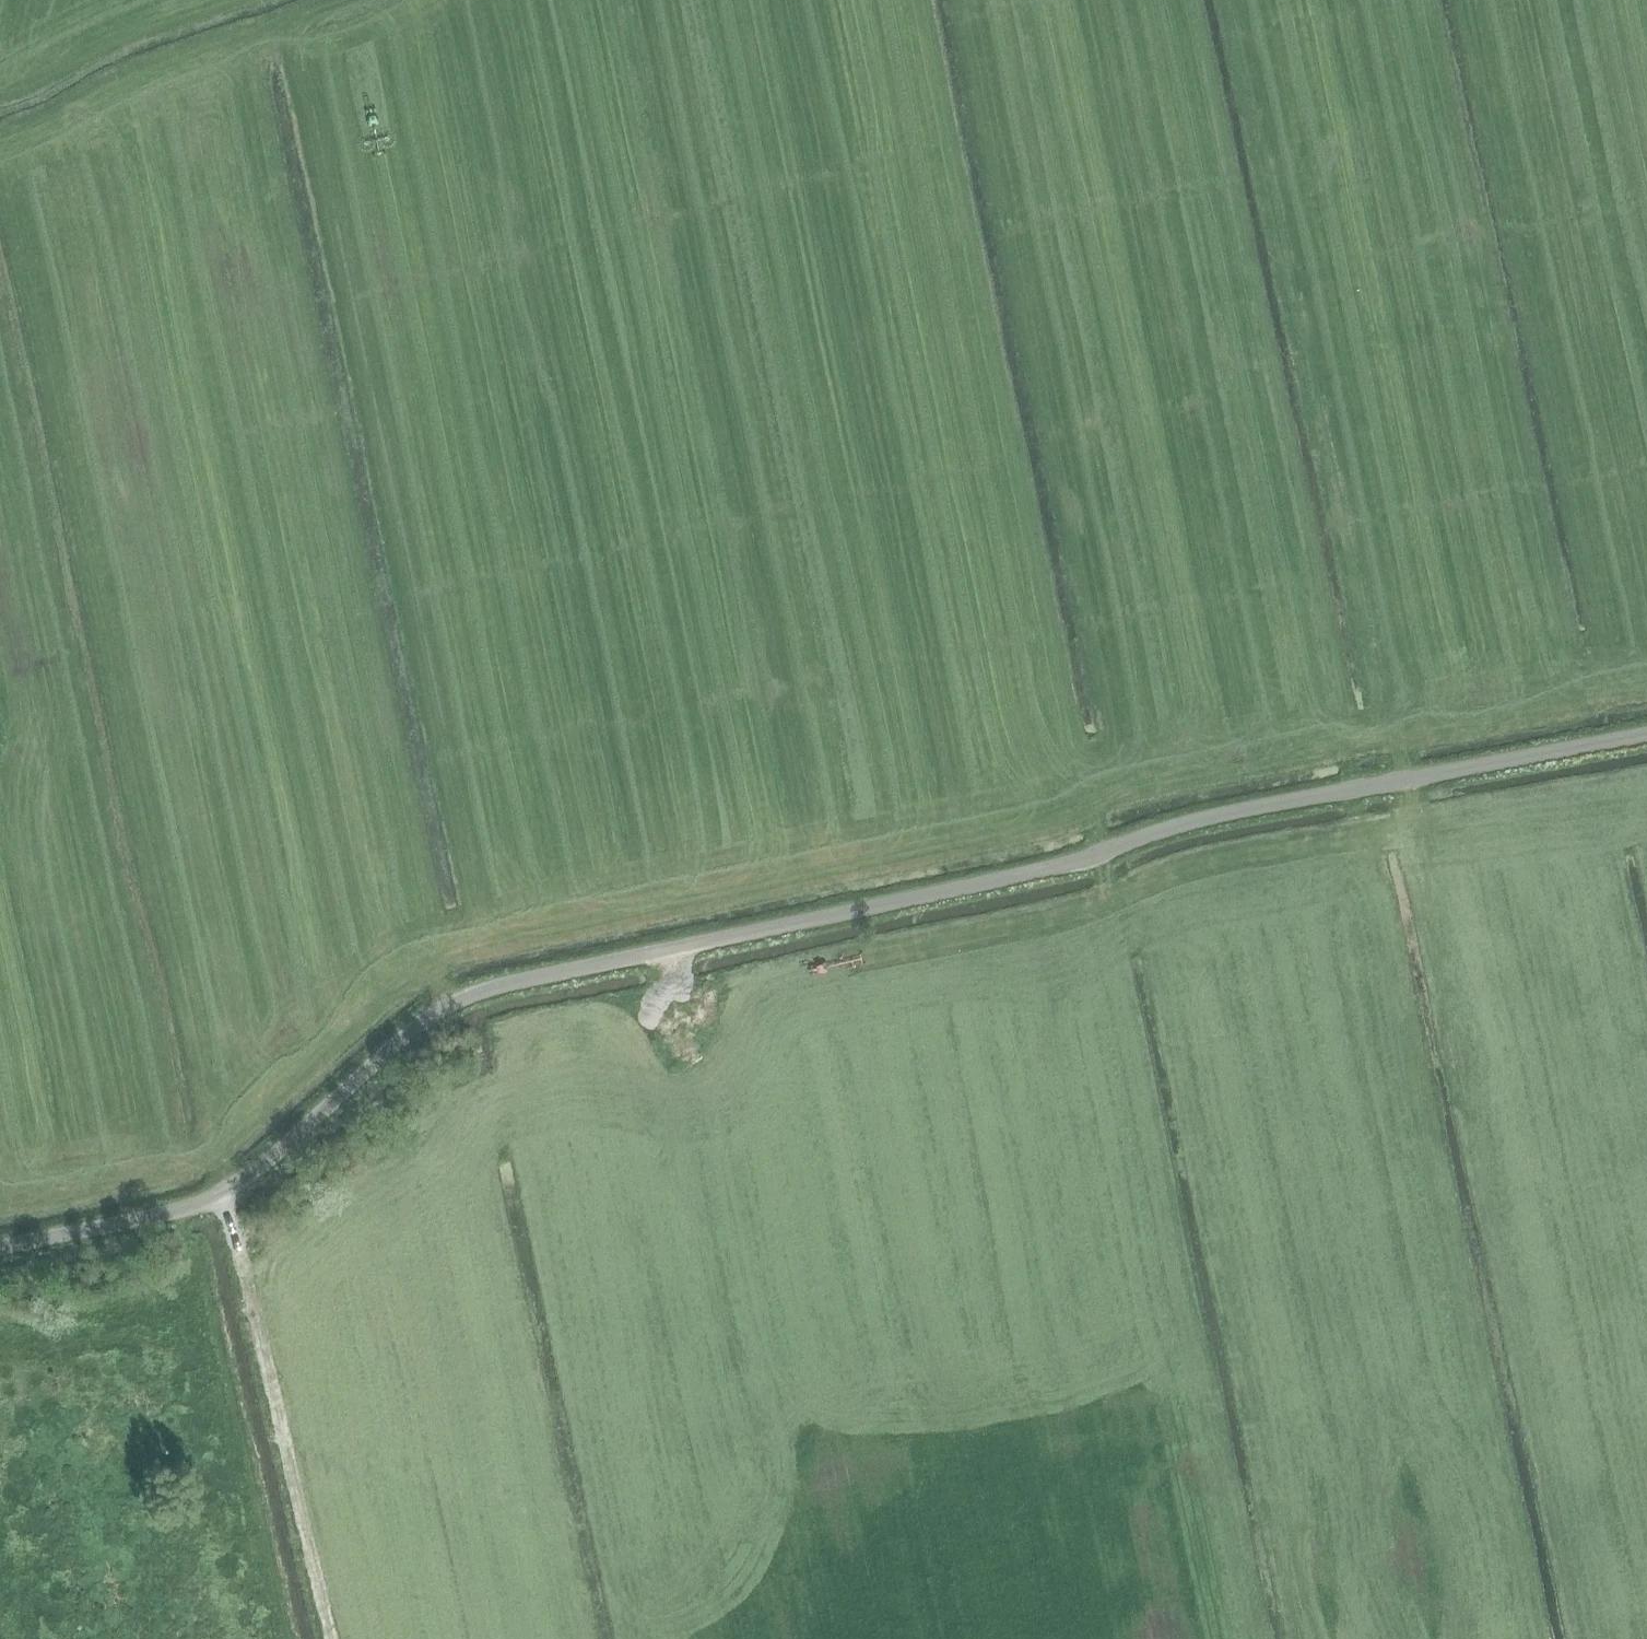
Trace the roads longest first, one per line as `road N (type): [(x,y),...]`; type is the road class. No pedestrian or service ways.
road 1 (unclassified): [(1646,735),(1193,821),(1082,859),(474,994),(432,1013),(223,1193),(176,1210),(0,1246)]
road 2 (track): [(223,1193),(330,1638)]

